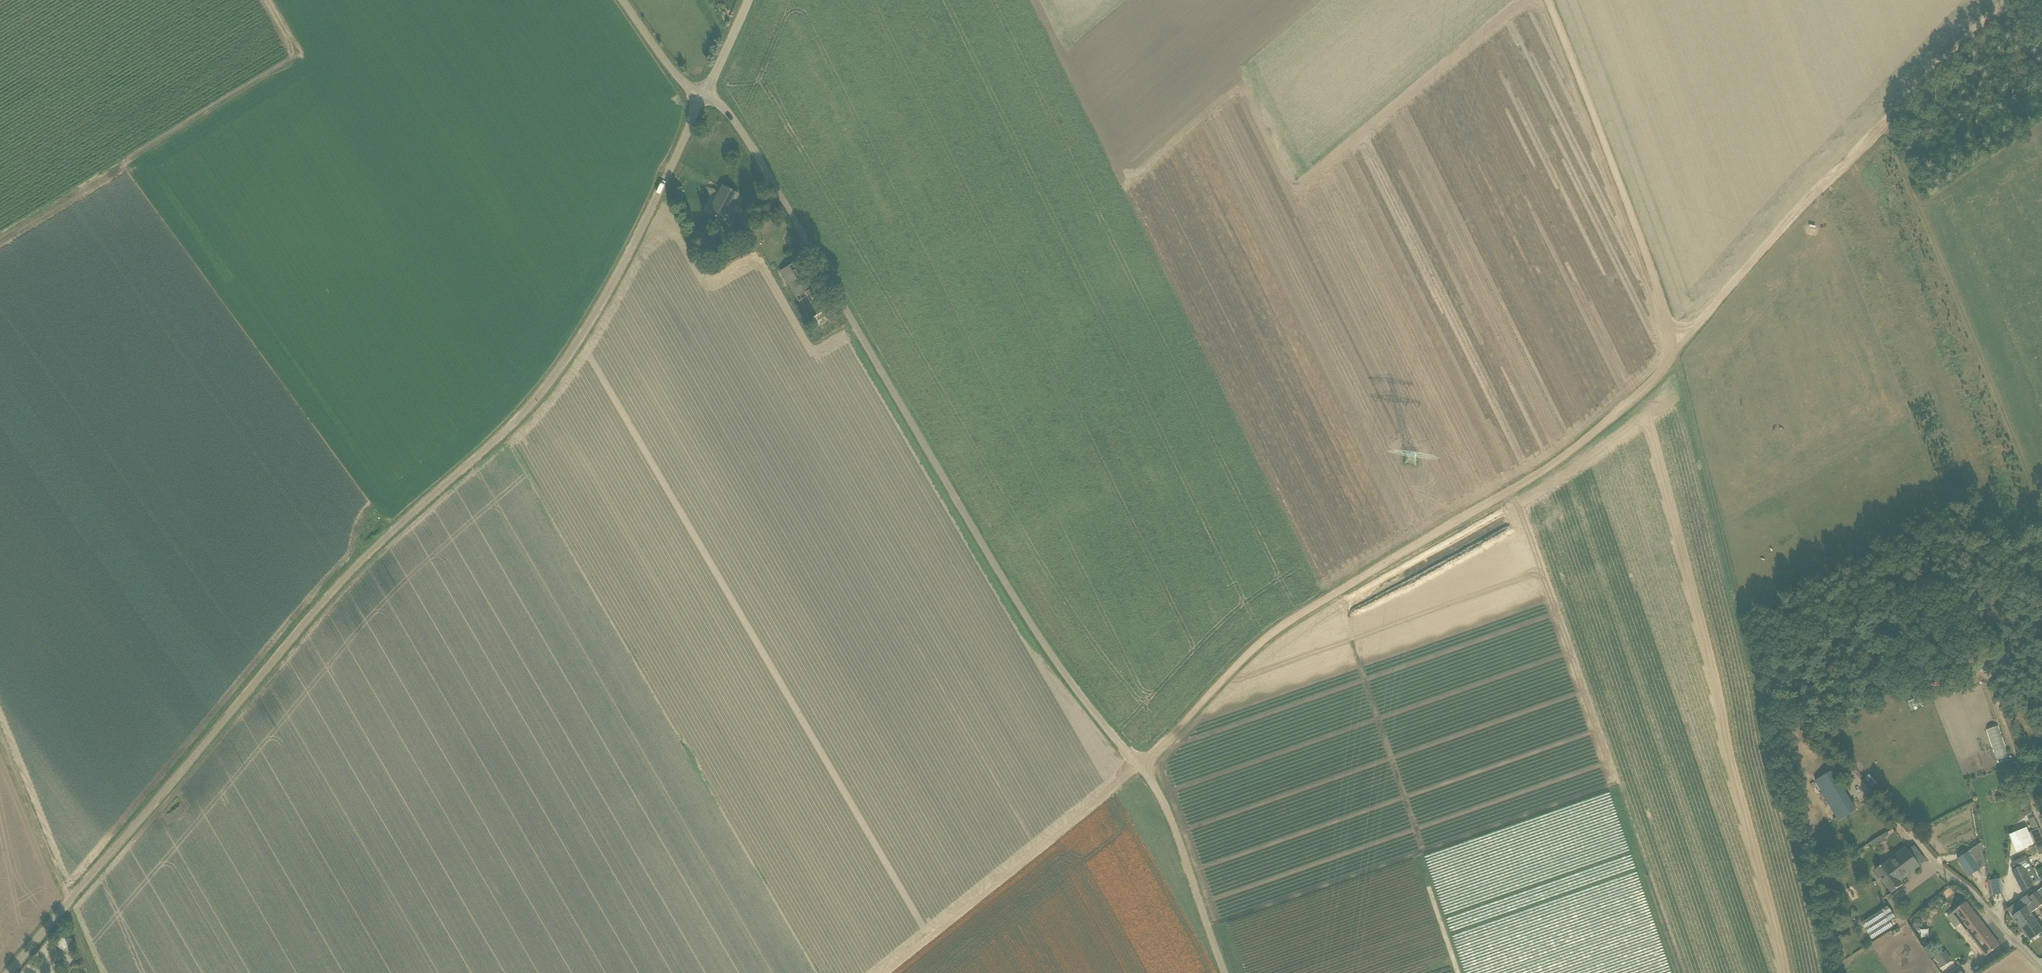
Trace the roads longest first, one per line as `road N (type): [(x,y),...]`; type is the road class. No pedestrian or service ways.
road 1 (track): [(2020,0),(1888,120),(1624,412),(1540,476),(1288,623),(1239,662),(1141,767),(888,972)]
road 2 (unclassified): [(10,972),(346,577),(541,400),(619,276),(704,95)]
road 3 (unclassified): [(1225,972),(1155,786),(1053,657),(747,139),(704,95)]
road 4 (track): [(1677,352),(1826,972)]
road 5 (track): [(2041,505),(1888,120)]
road 6 (track): [(1677,352),(1549,0)]
road 7 (track): [(0,734),(96,972)]
road 8 (track): [(1748,649),(1817,737),(1901,824)]
road 9 (unclassified): [(704,95),(672,71),(624,0)]
road 10 (track): [(1459,972),(1419,859)]

